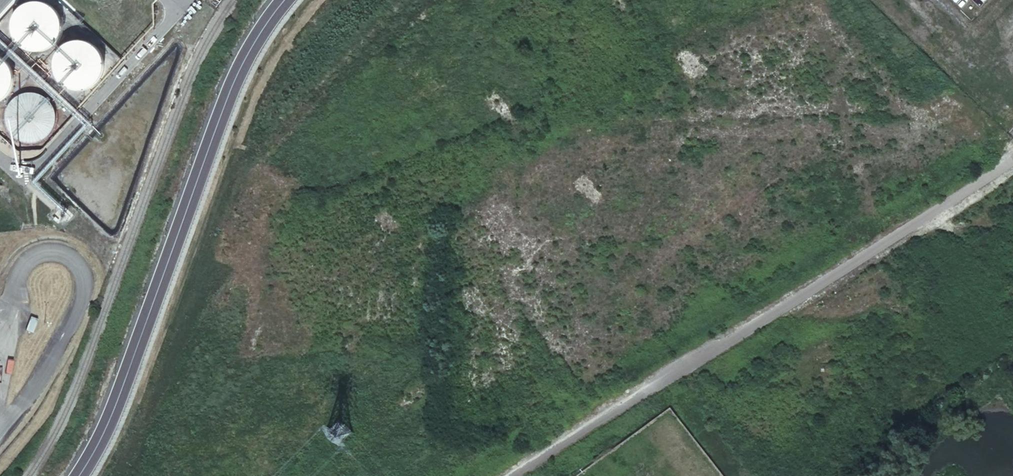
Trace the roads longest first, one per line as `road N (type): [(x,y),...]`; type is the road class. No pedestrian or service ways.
road 1 (unclassified): [(282,0),(236,74),(122,388),(79,475)]

